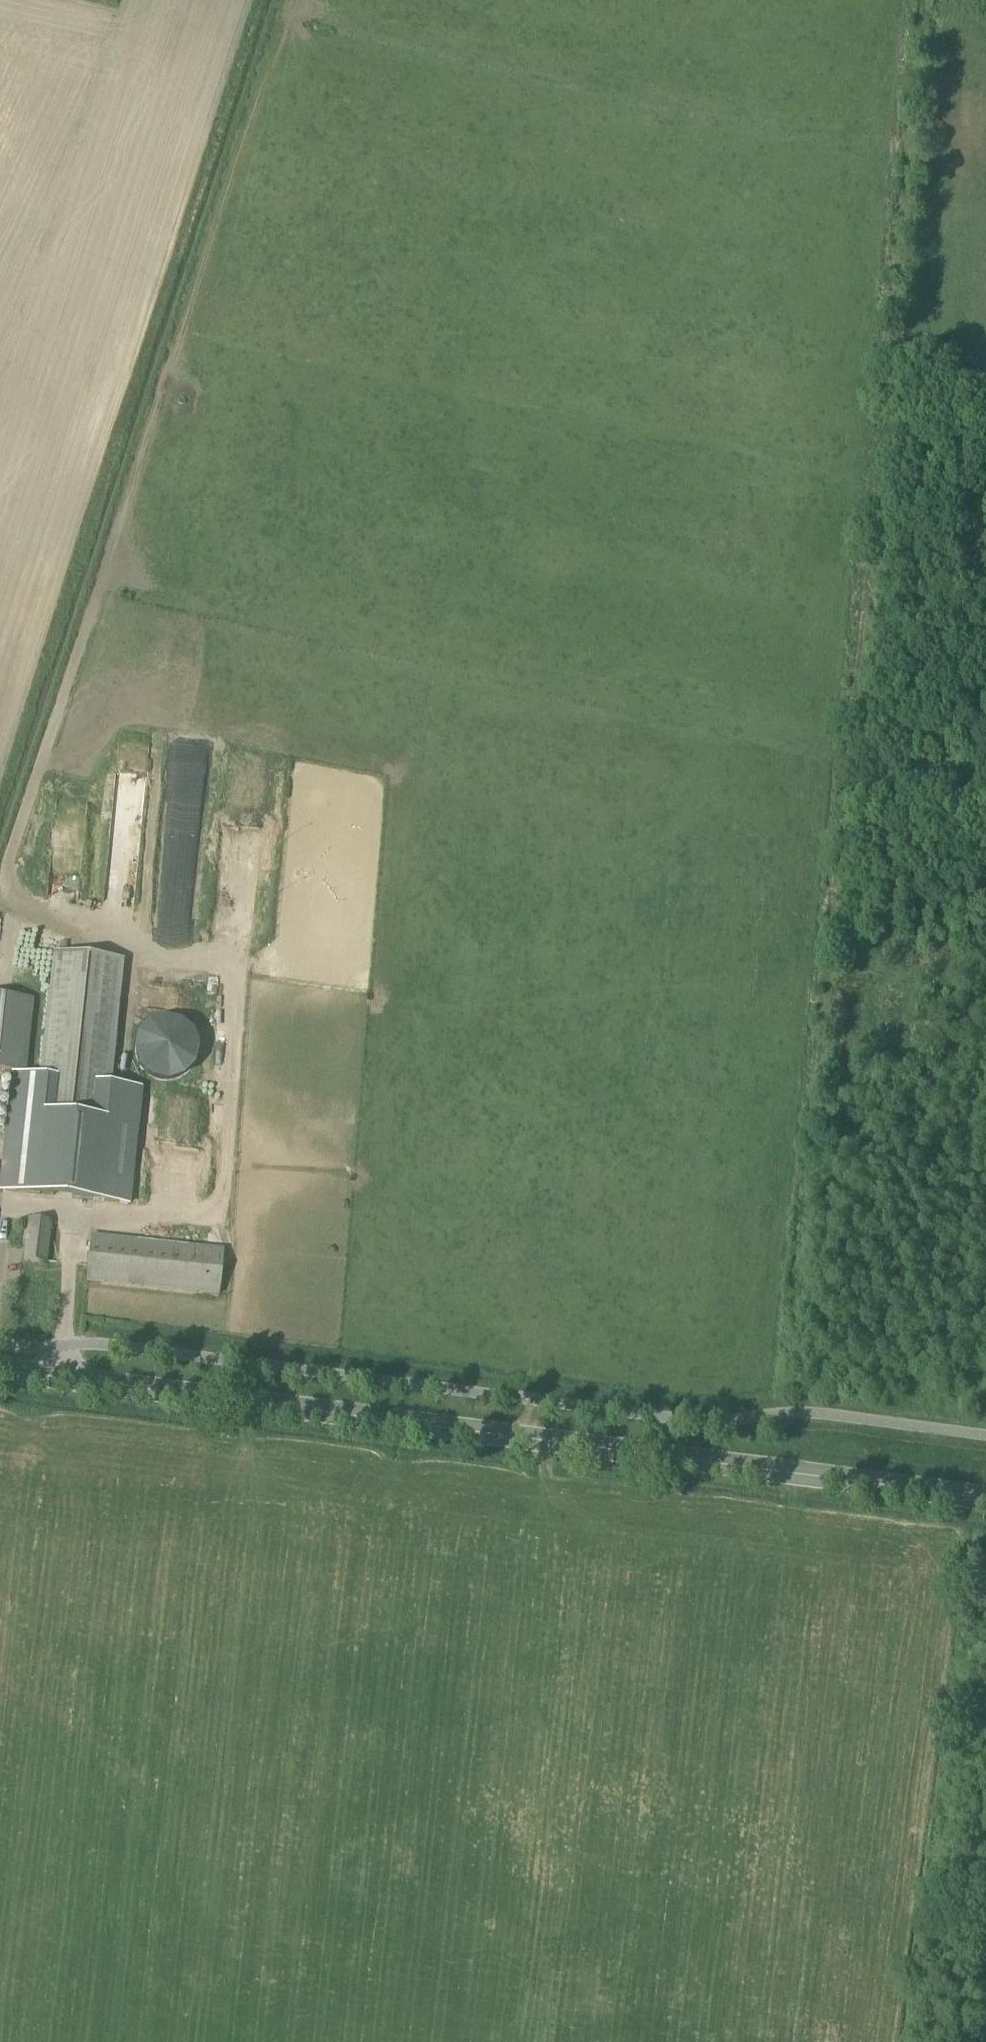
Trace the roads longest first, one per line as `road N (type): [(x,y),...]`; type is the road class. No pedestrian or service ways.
road 1 (secondary): [(0,1374),(985,1502)]

